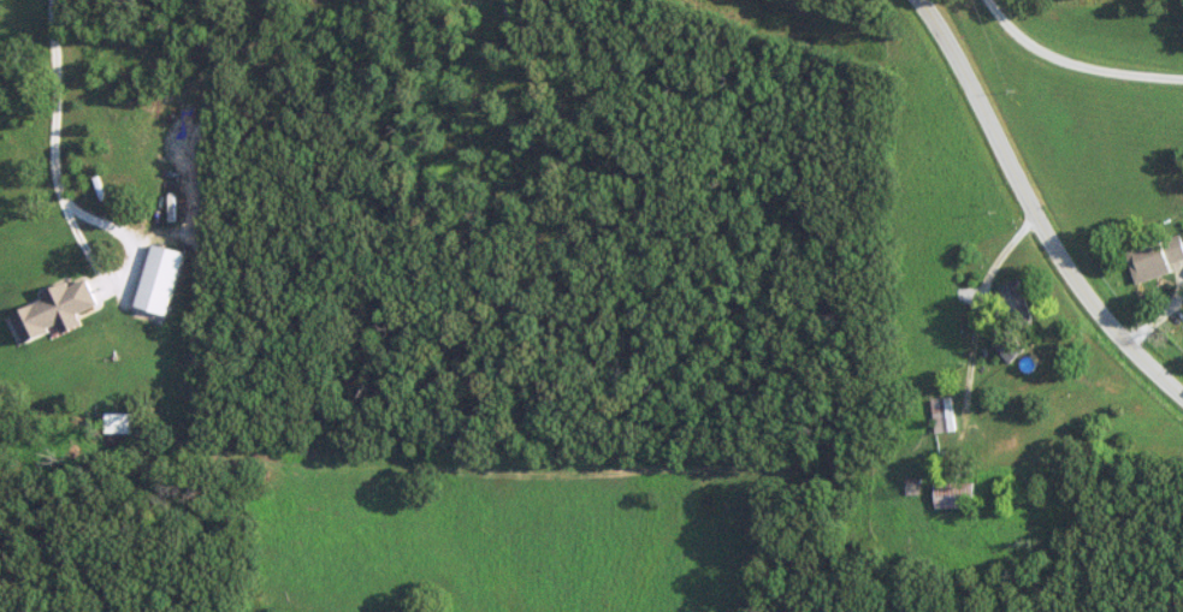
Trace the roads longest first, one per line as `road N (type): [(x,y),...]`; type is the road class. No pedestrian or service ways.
road 1 (secondary): [(1182,406),(1083,313),(1033,226),(946,35),(920,0)]

